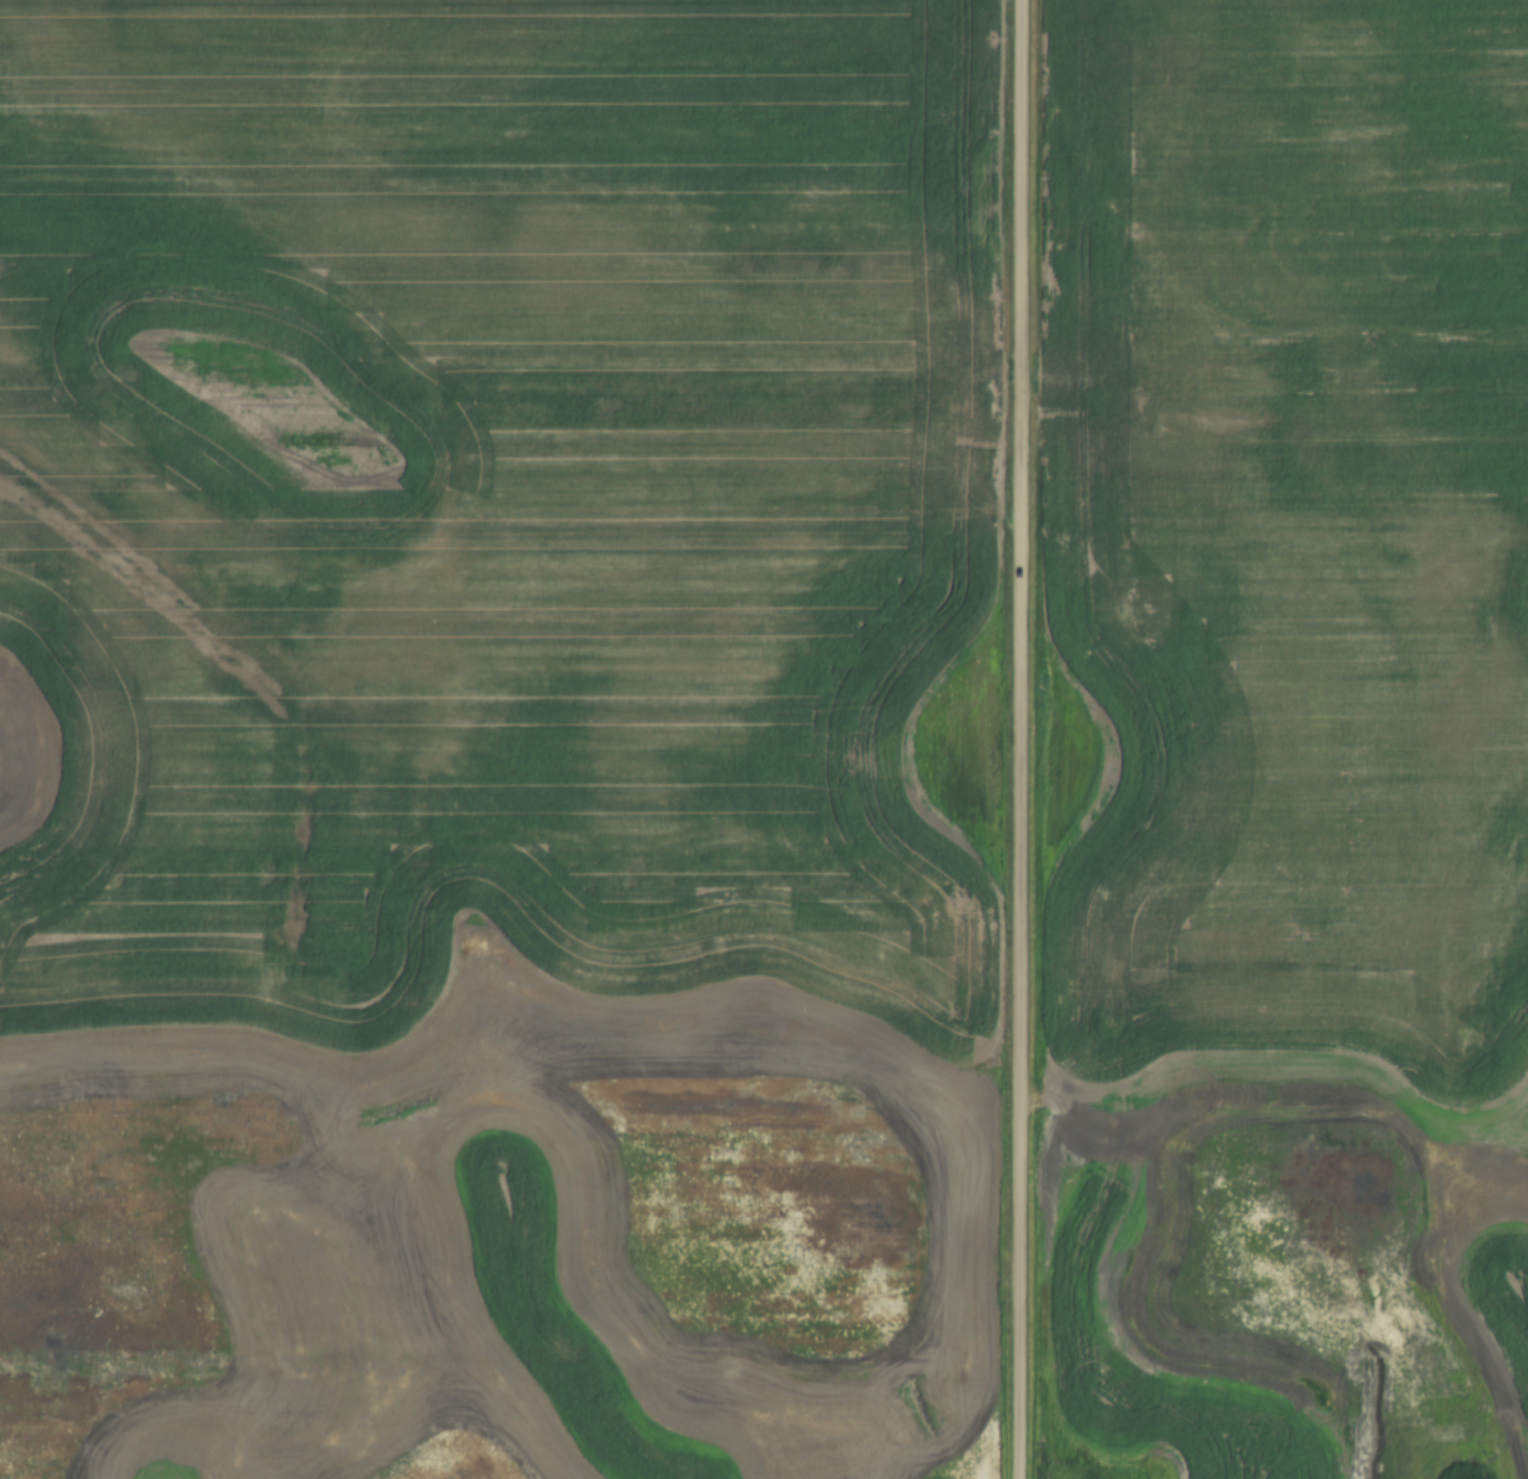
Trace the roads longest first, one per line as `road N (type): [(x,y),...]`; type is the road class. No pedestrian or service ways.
road 1 (residential): [(1026,1478),(1027,0)]

